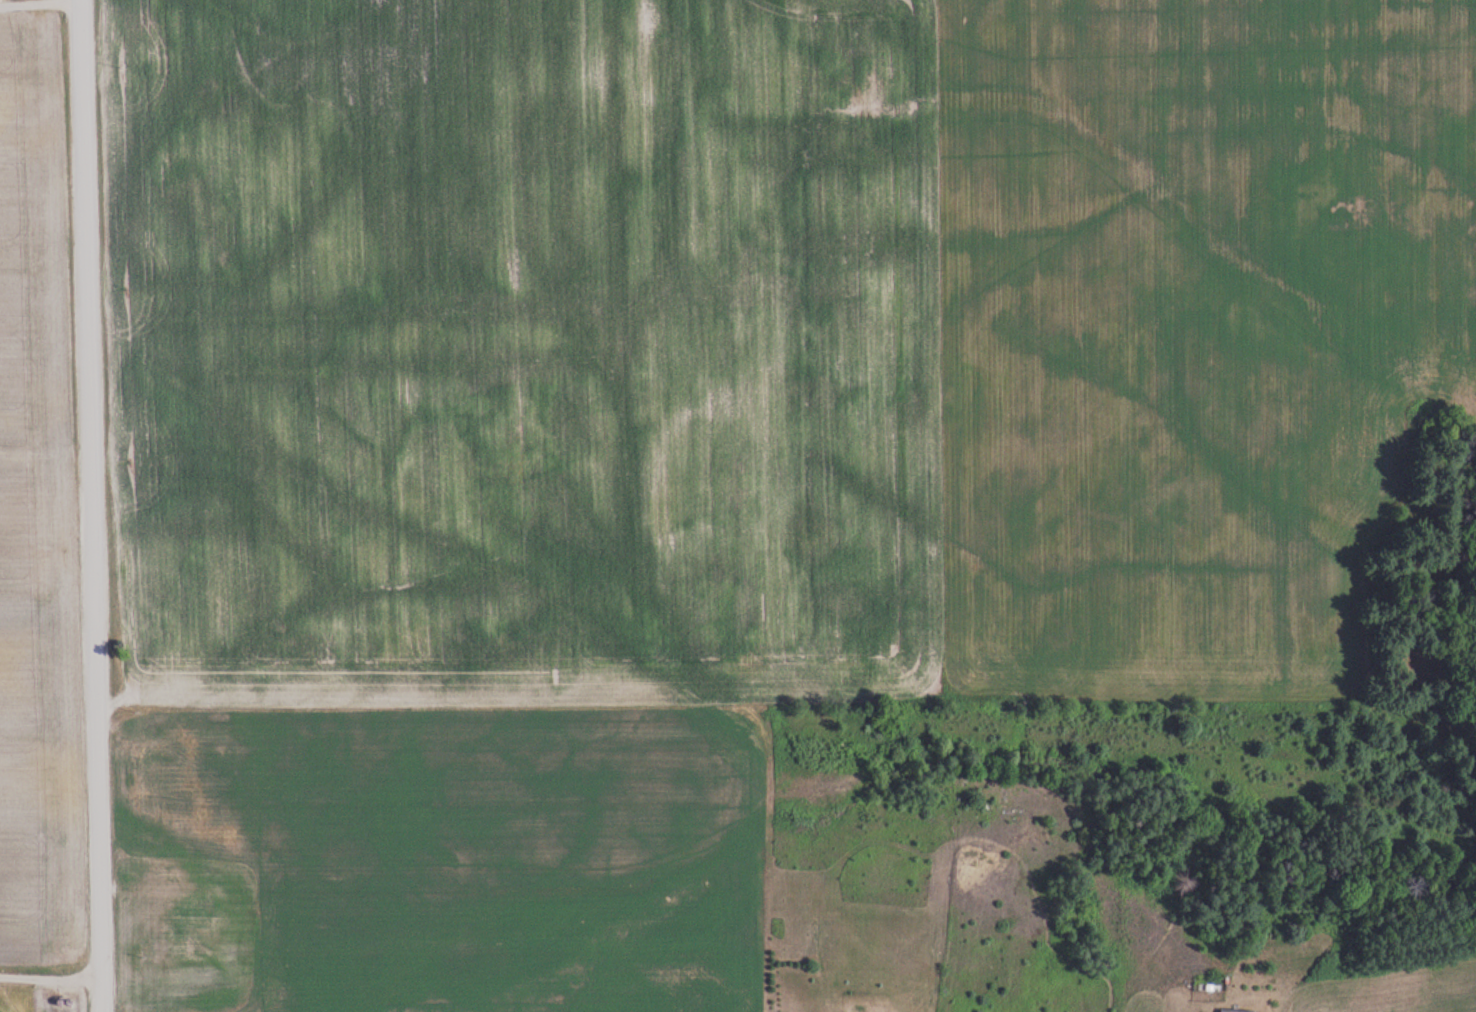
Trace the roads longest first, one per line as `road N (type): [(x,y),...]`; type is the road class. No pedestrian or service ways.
road 1 (residential): [(99,1011),(86,0)]

